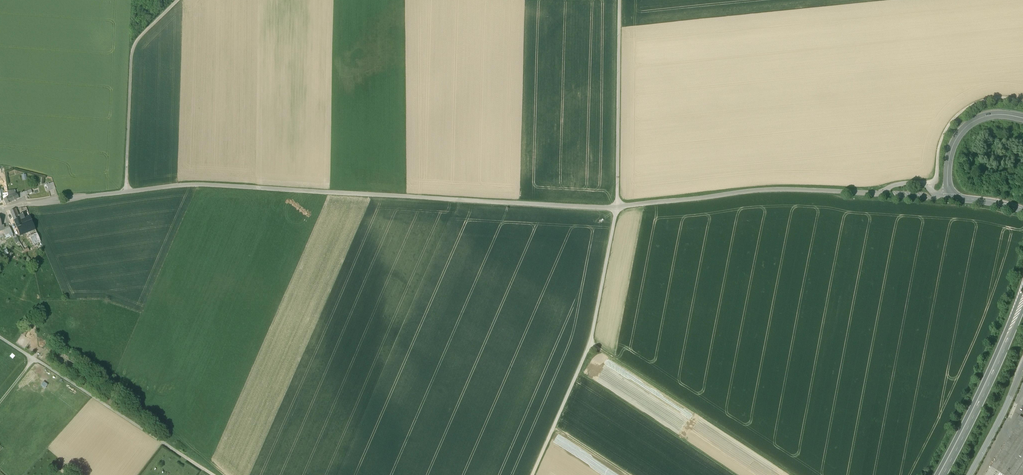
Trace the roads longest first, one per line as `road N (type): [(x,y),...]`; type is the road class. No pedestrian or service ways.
road 1 (track): [(618,208),(198,184),(126,191)]
road 2 (track): [(618,208),(776,190),(876,193),(898,183),(926,182),(935,195)]
road 3 (track): [(533,474),(590,343),(618,208)]
road 4 (track): [(0,337),(214,474)]
road 5 (track): [(791,474),(590,343)]
road 6 (track): [(126,191),(132,57),(179,0)]
road 7 (track): [(618,208),(619,0)]
road 8 (trunk): [(1022,297),(941,474)]
road 9 (track): [(926,182),(937,178),(940,142),(957,116),(991,98),(1022,100)]

